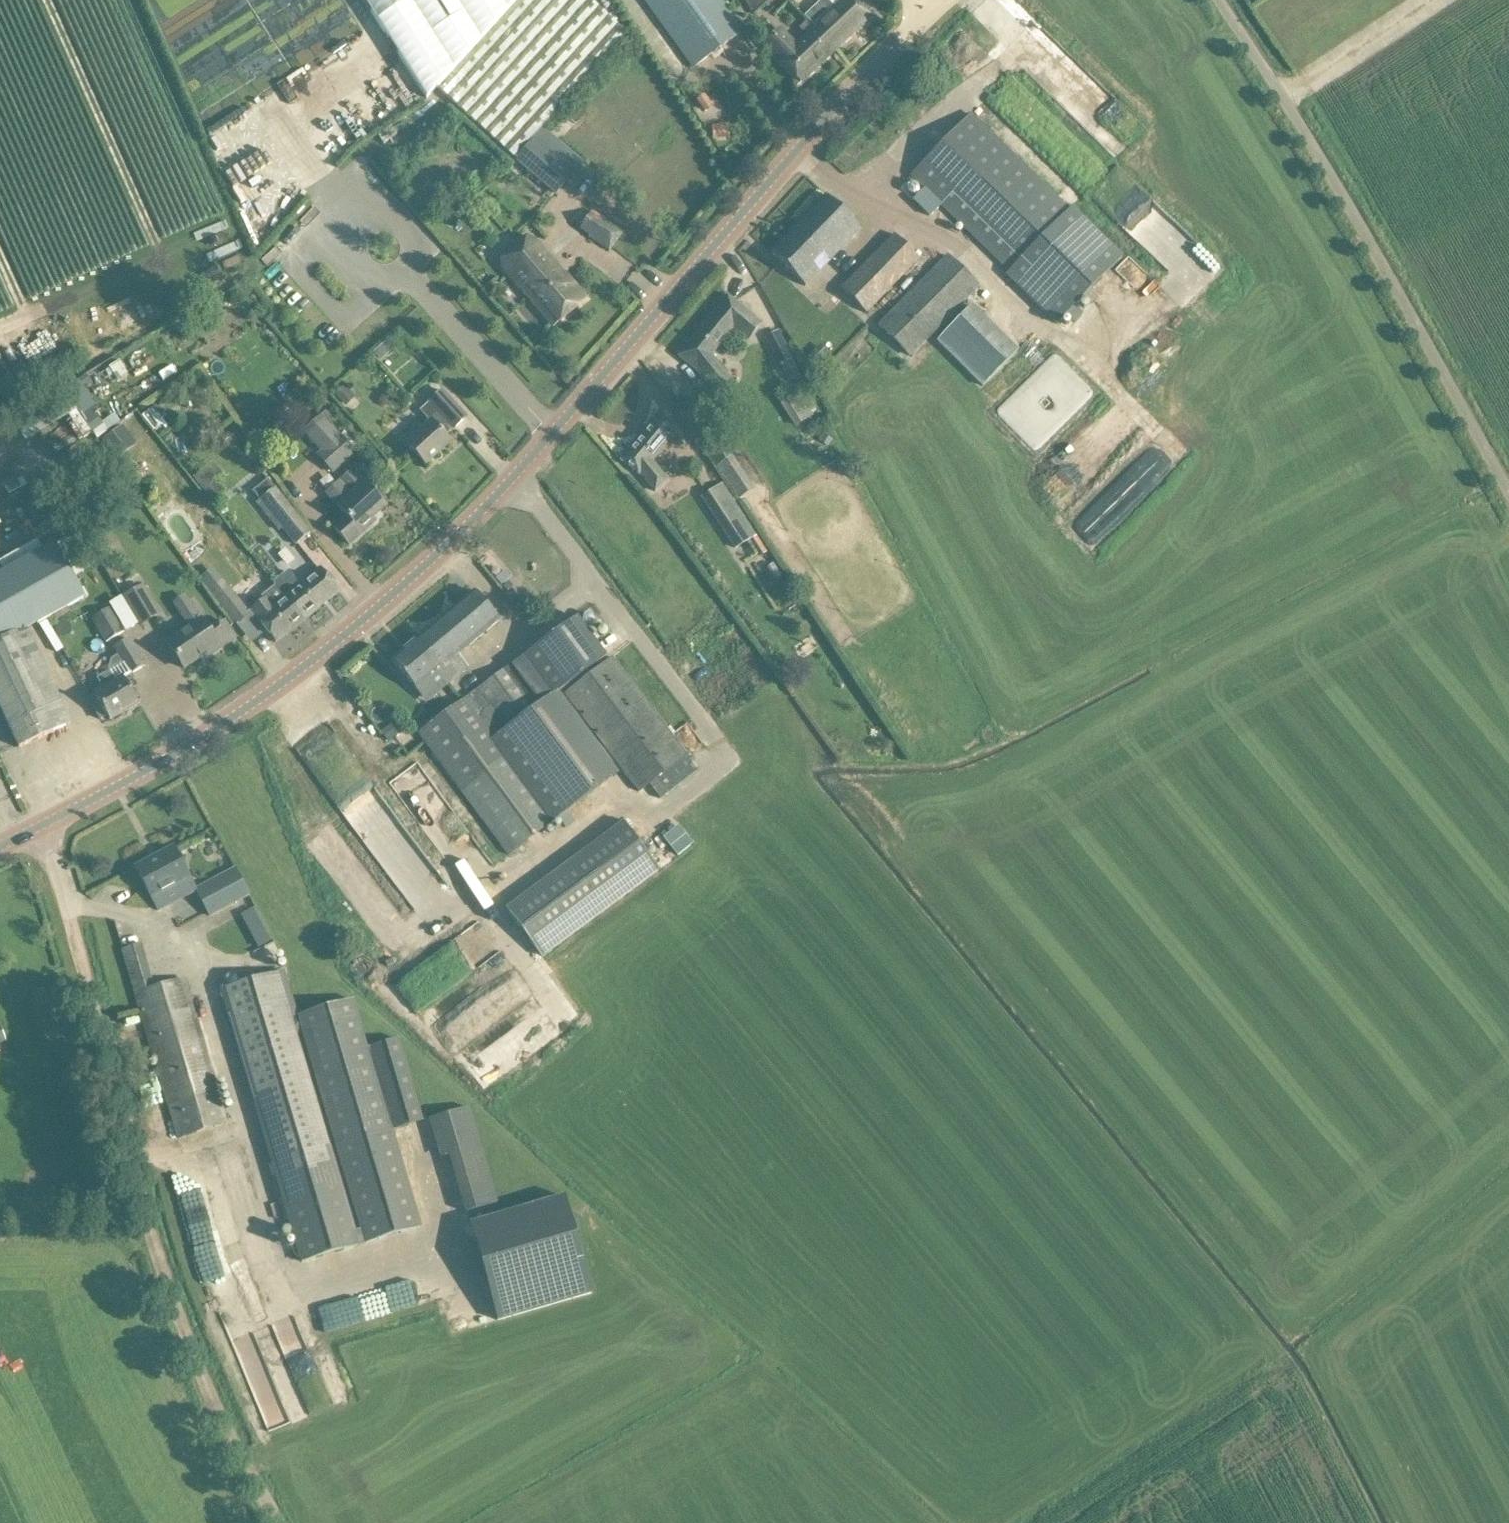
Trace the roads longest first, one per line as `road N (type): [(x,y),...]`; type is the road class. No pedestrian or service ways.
road 1 (tertiary): [(0,846),(183,749),(272,690),(444,550),(837,106),(929,15)]
road 2 (track): [(280,1522),(224,1423),(167,1280),(68,905)]
road 3 (unclassified): [(1508,494),(1340,193),(1219,0)]

